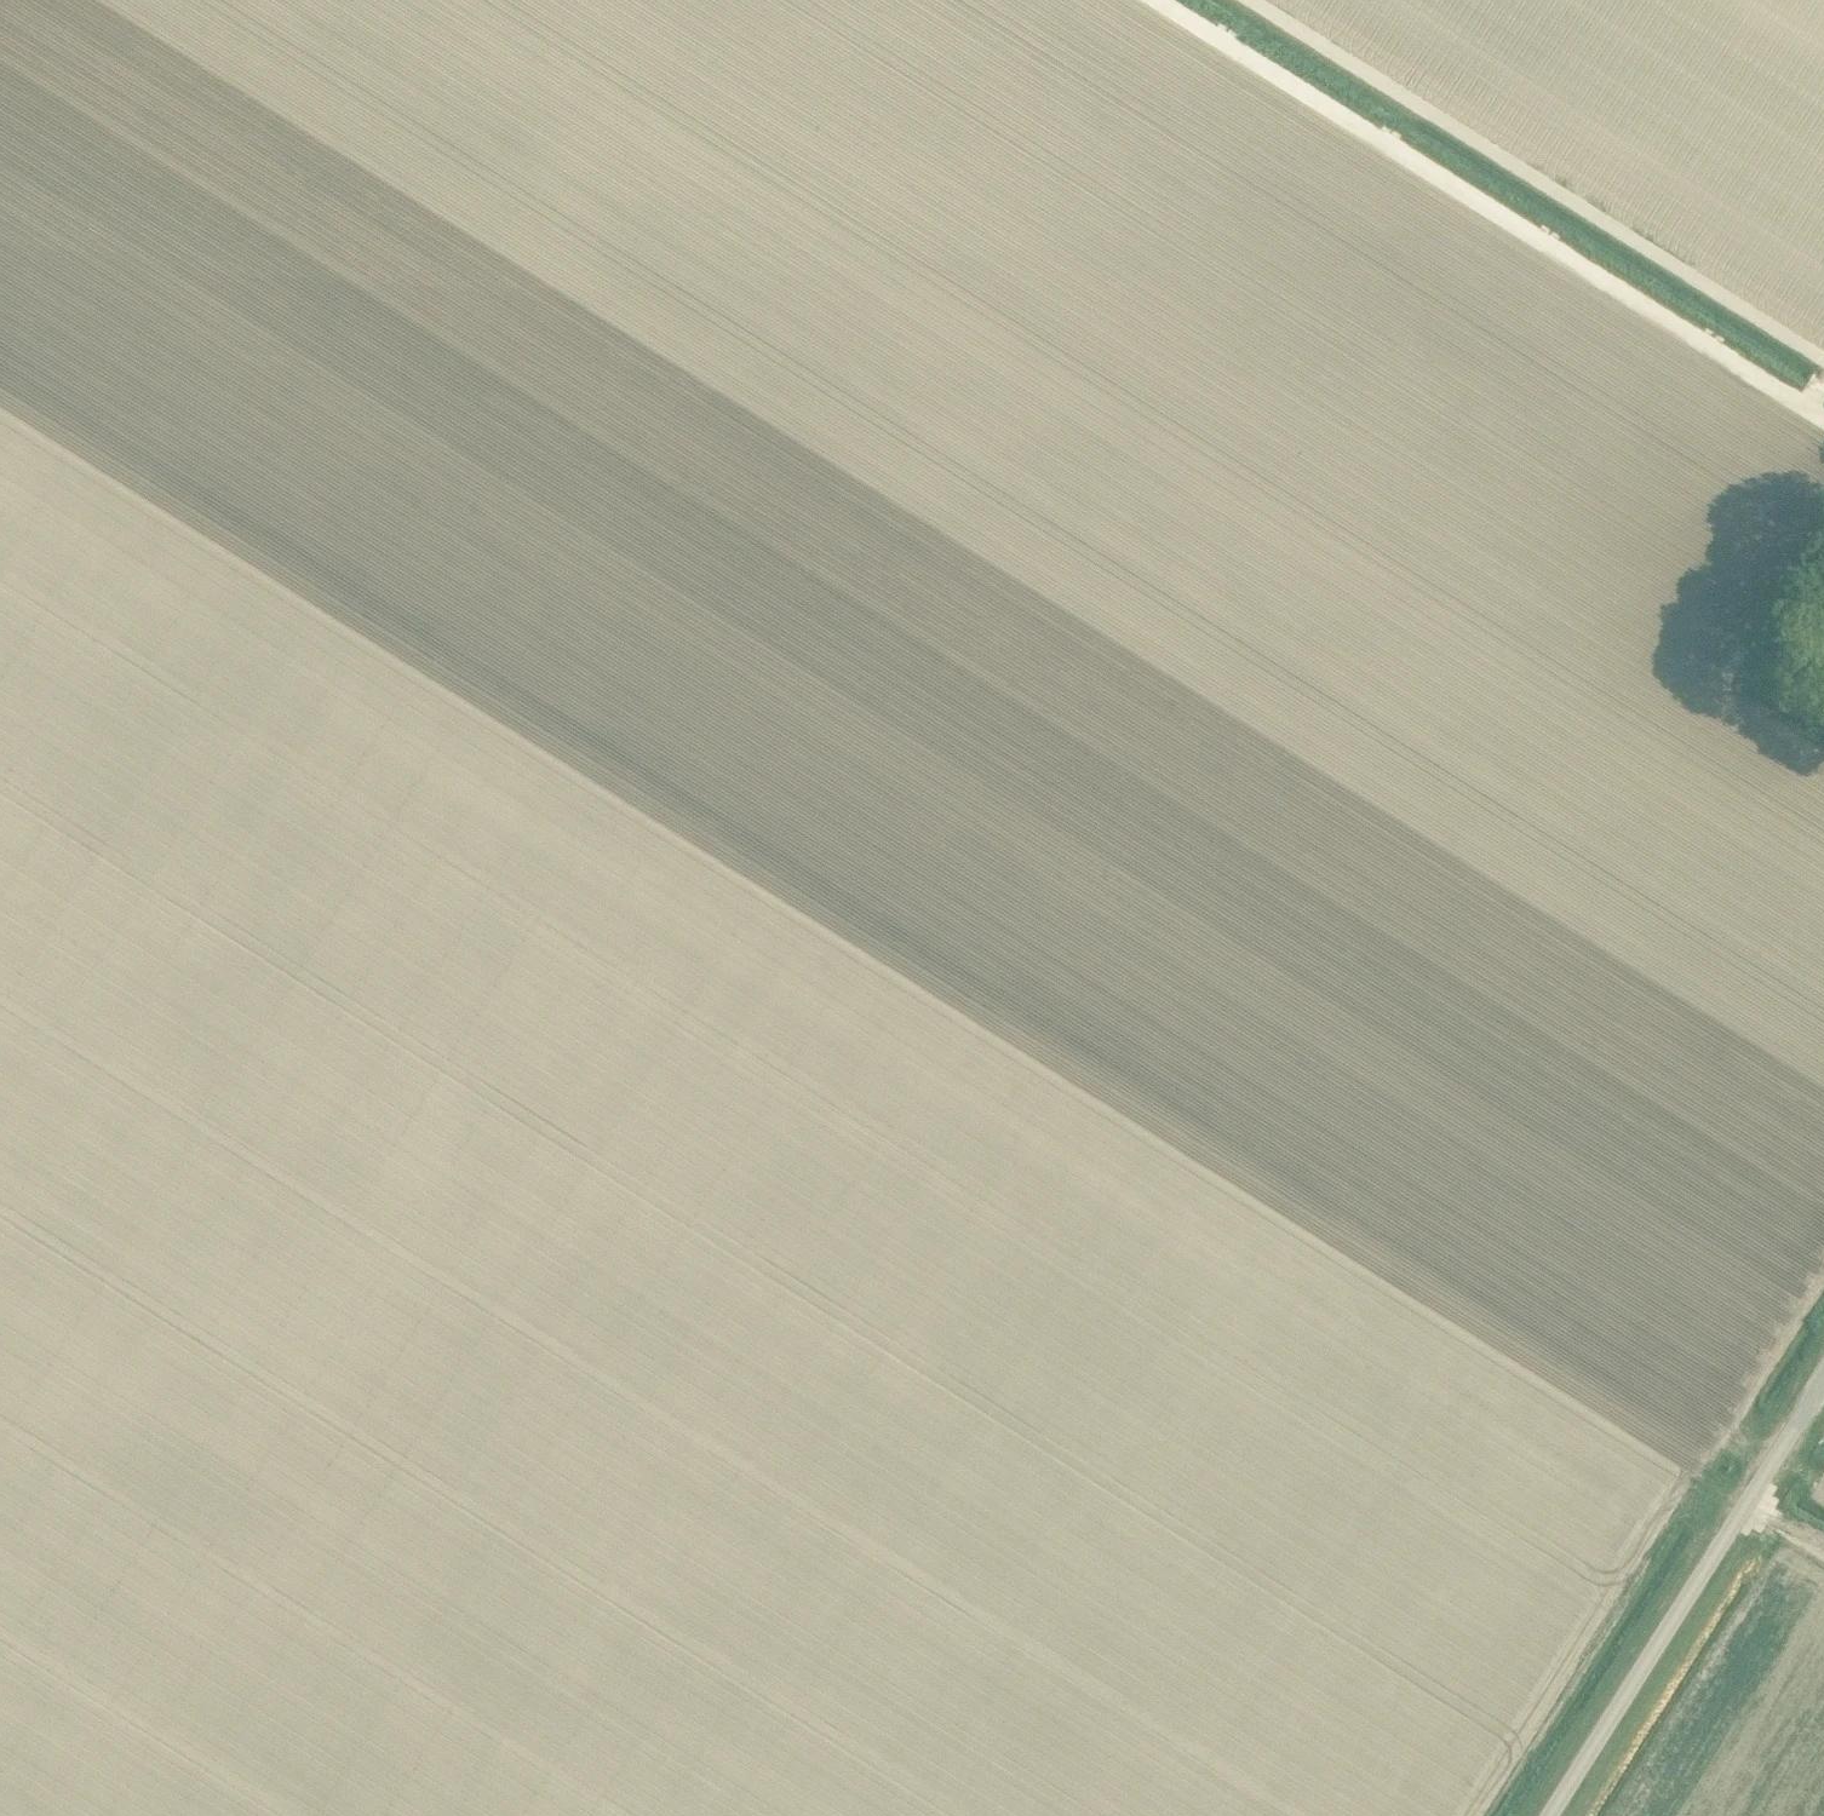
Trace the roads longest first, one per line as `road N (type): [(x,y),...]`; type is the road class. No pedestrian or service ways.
road 1 (unclassified): [(1550,1815),(1823,1391)]

